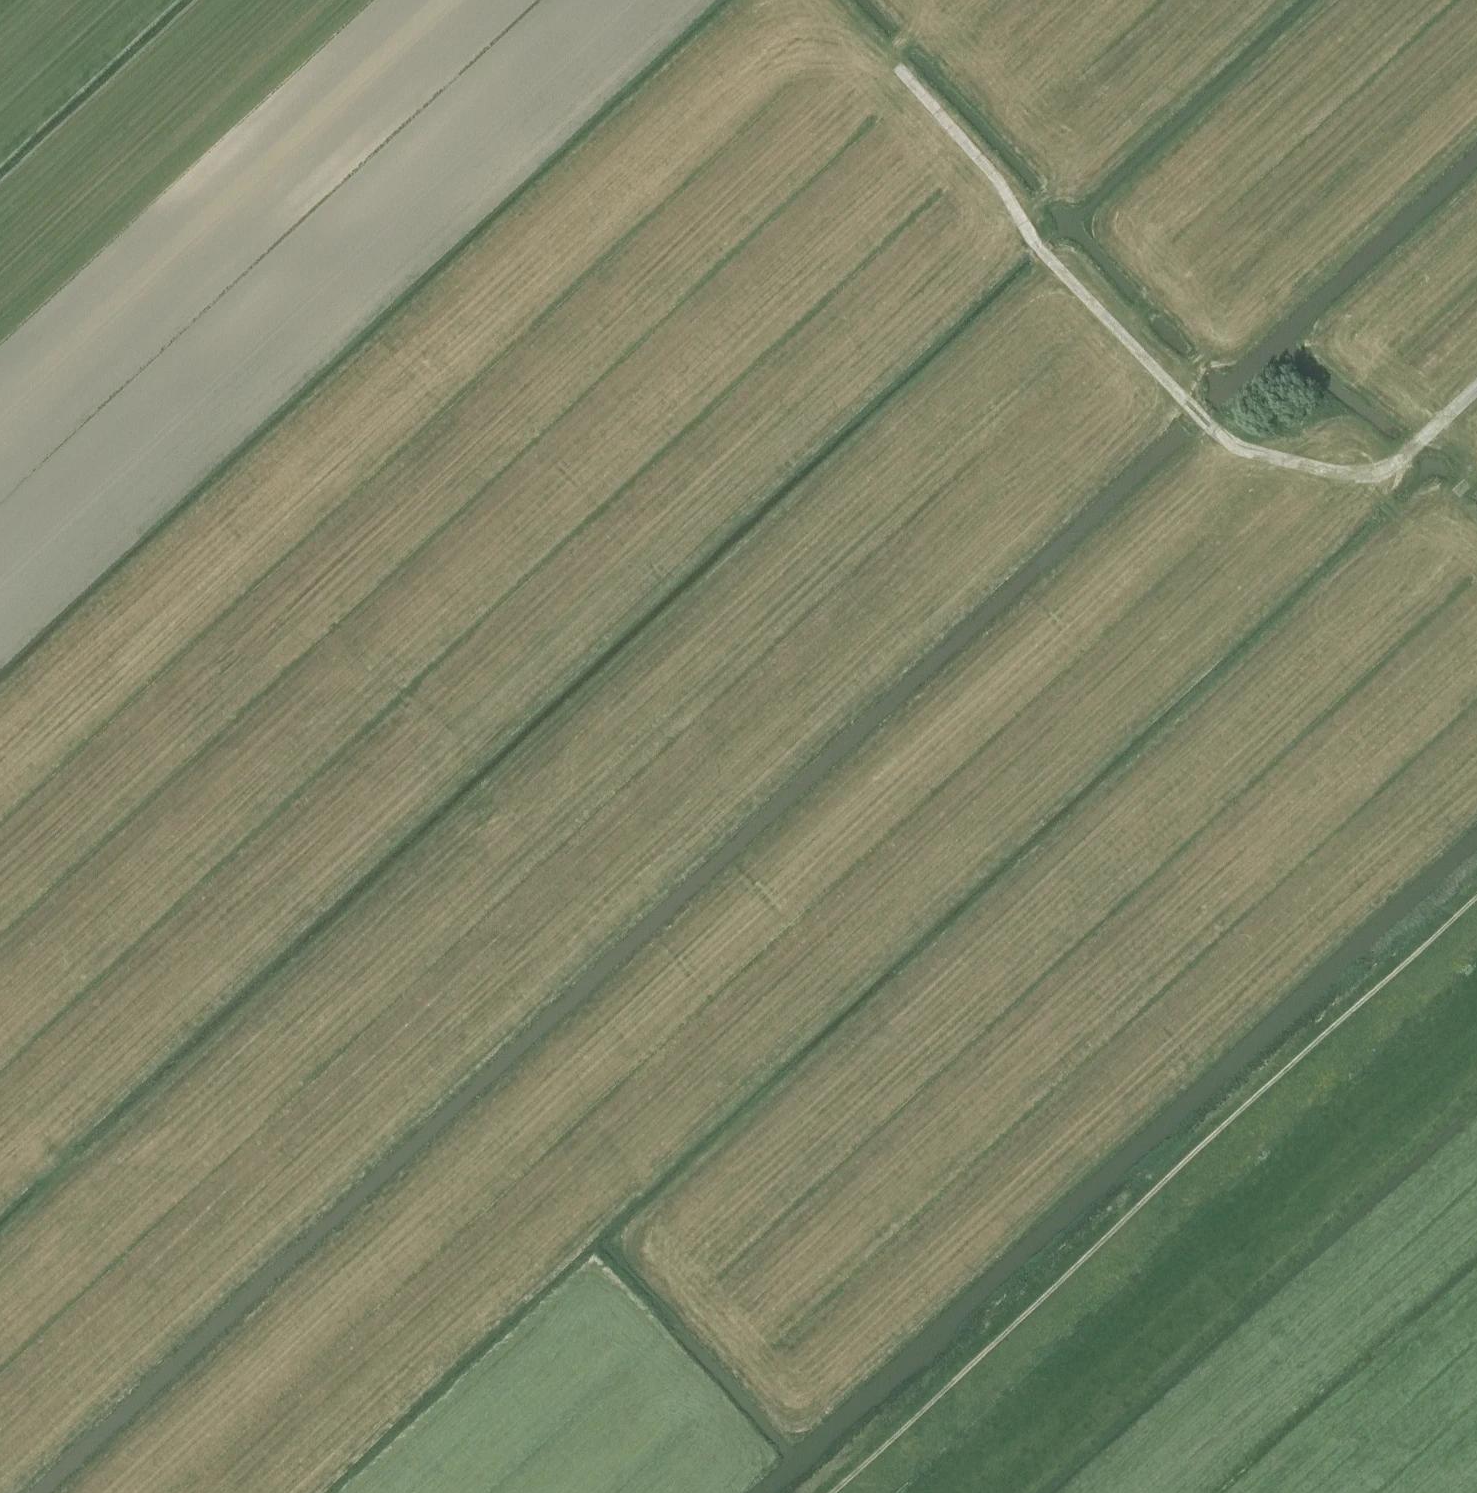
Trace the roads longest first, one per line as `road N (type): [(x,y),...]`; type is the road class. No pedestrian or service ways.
road 1 (track): [(902,75),(1002,181),(1038,249),(1237,449),(1358,474),(1383,470),(1476,387)]
road 2 (track): [(1268,1492),(1476,1305)]

